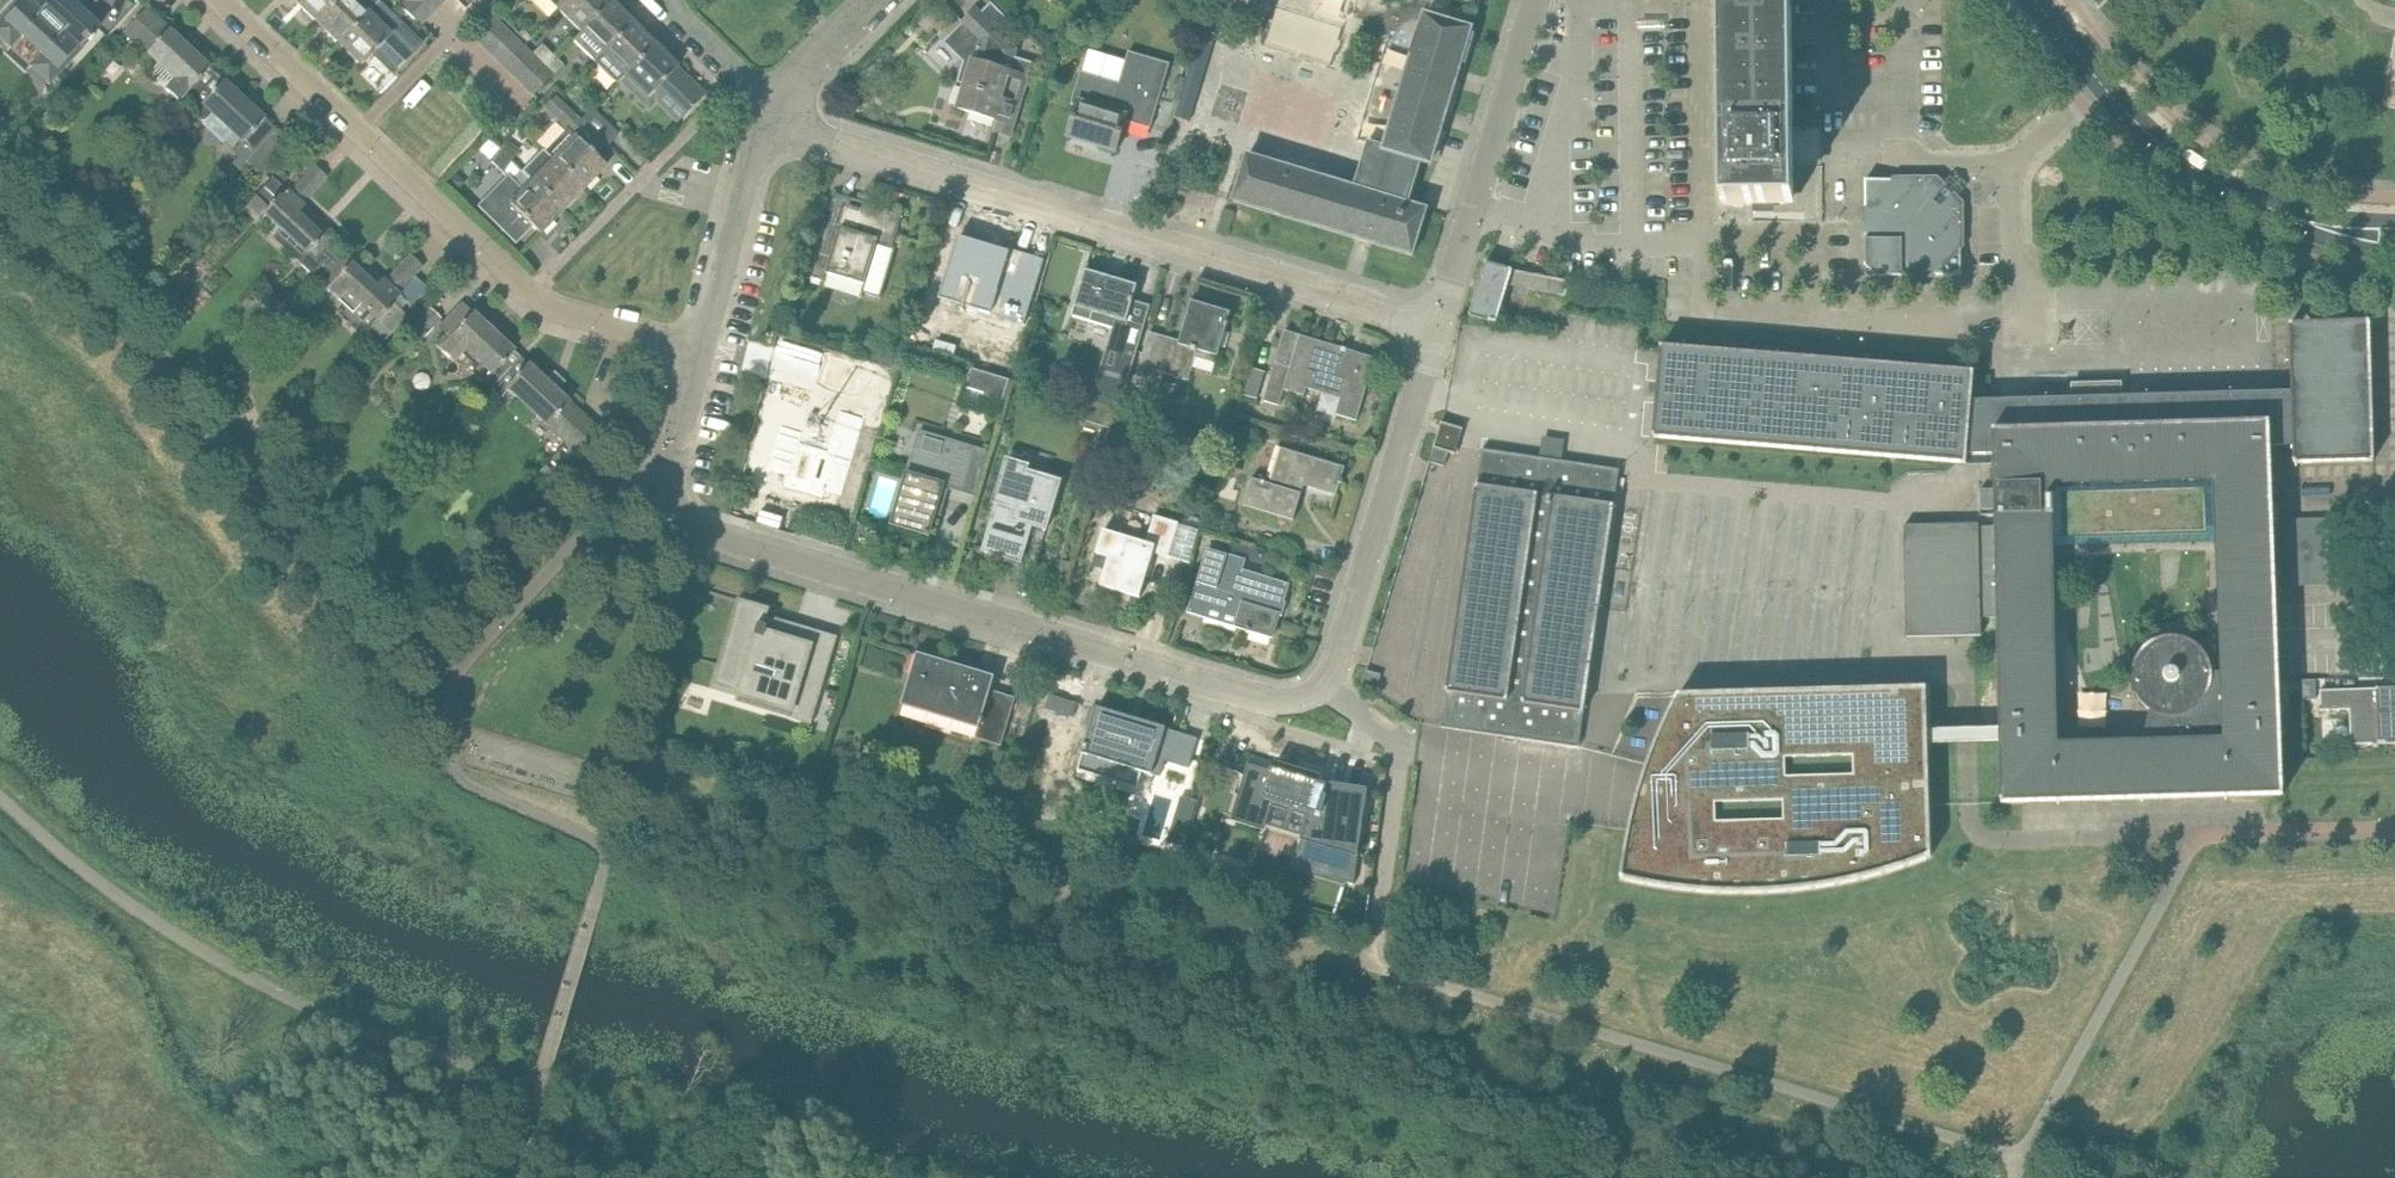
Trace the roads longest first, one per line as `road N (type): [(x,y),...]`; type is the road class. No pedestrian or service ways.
road 1 (residential): [(1326,686),(1282,705),(708,532),(685,517),(671,493),(703,346)]
road 2 (residential): [(1437,328),(837,142),(778,108)]
road 3 (residential): [(703,346),(548,307),(219,0)]
road 4 (residential): [(1326,686),(1437,328)]
road 5 (residential): [(1437,328),(1534,0)]
road 6 (tertiary): [(2101,88),(2187,164),(2258,202),(2394,236)]
road 7 (residential): [(703,346),(754,139),(778,108)]
road 8 (unclassified): [(2015,361),(2011,165)]
road 9 (unclassified): [(1840,167),(2011,165)]
road 10 (residential): [(778,108),(739,82),(655,0)]
road 11 (residential): [(778,108),(875,0)]

